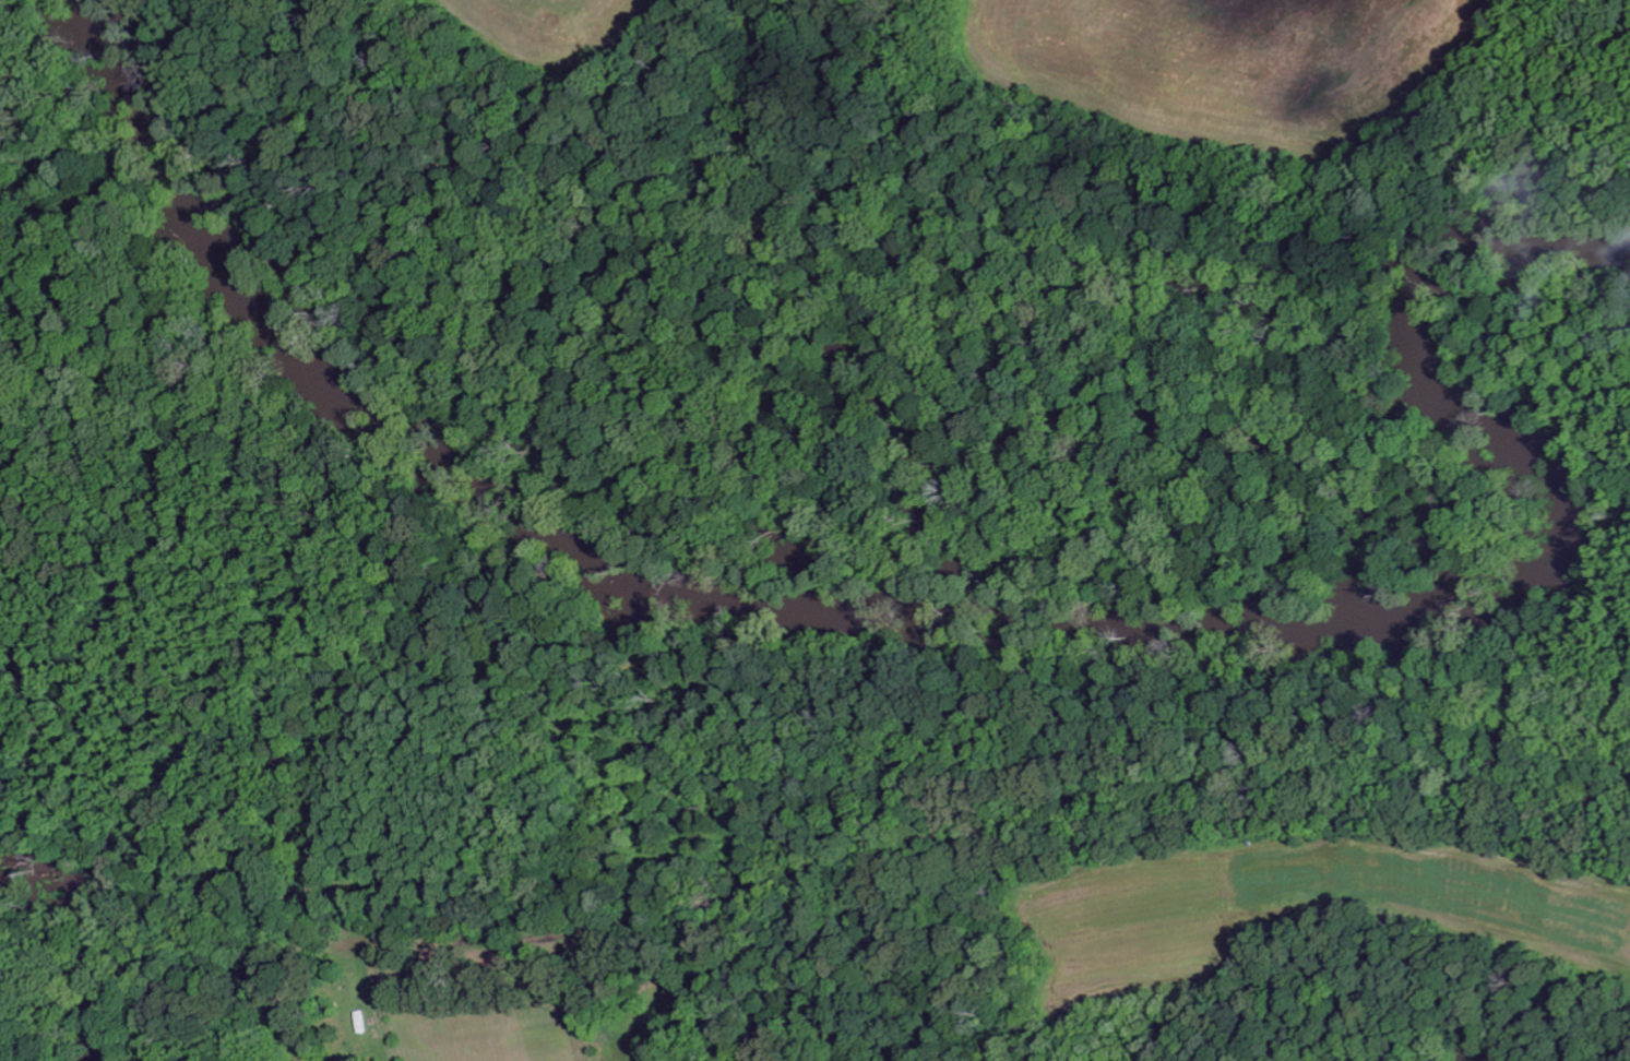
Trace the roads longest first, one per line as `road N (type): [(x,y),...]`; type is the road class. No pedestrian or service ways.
road 1 (residential): [(1629,875),(1561,859),(1263,851),(865,906),(671,963),(638,989),(534,970),(314,1024),(279,1020),(259,969)]

